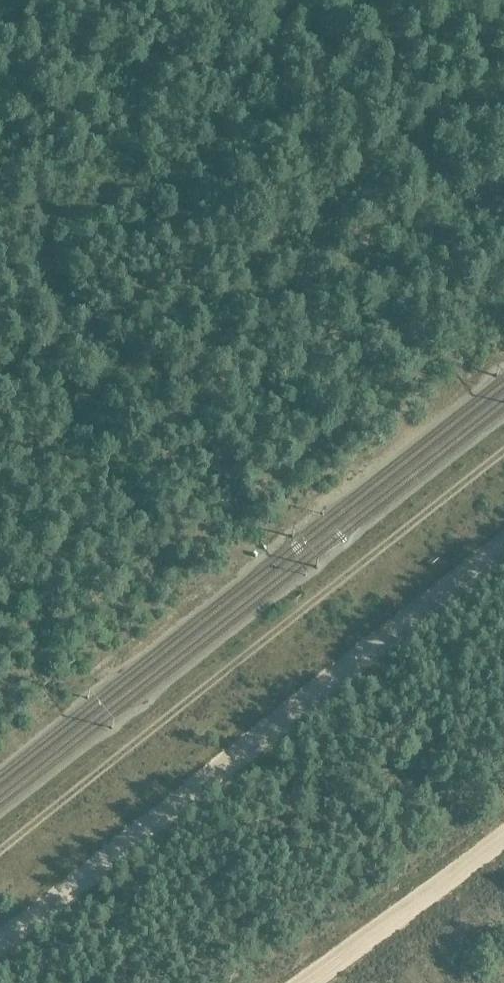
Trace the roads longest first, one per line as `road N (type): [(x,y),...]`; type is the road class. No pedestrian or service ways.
road 1 (track): [(0,942),(503,543)]
road 2 (track): [(0,851),(503,452)]
road 3 (track): [(503,832),(300,982)]

